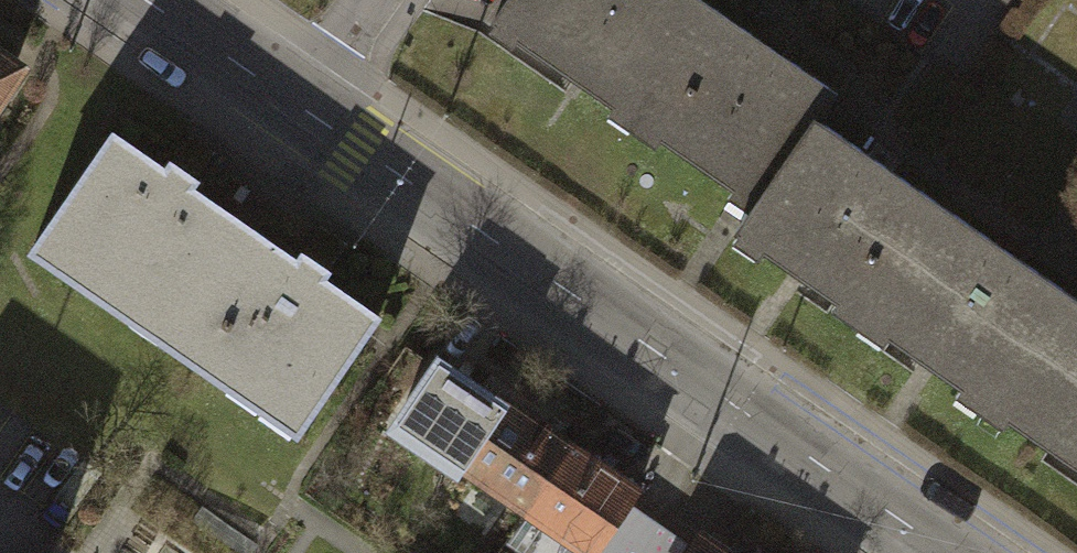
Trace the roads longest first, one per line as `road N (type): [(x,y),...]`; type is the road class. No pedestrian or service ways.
road 1 (tertiary): [(298,109),(941,552)]
road 2 (tertiary): [(139,0),(298,109)]
road 3 (residential): [(298,109),(373,0)]

